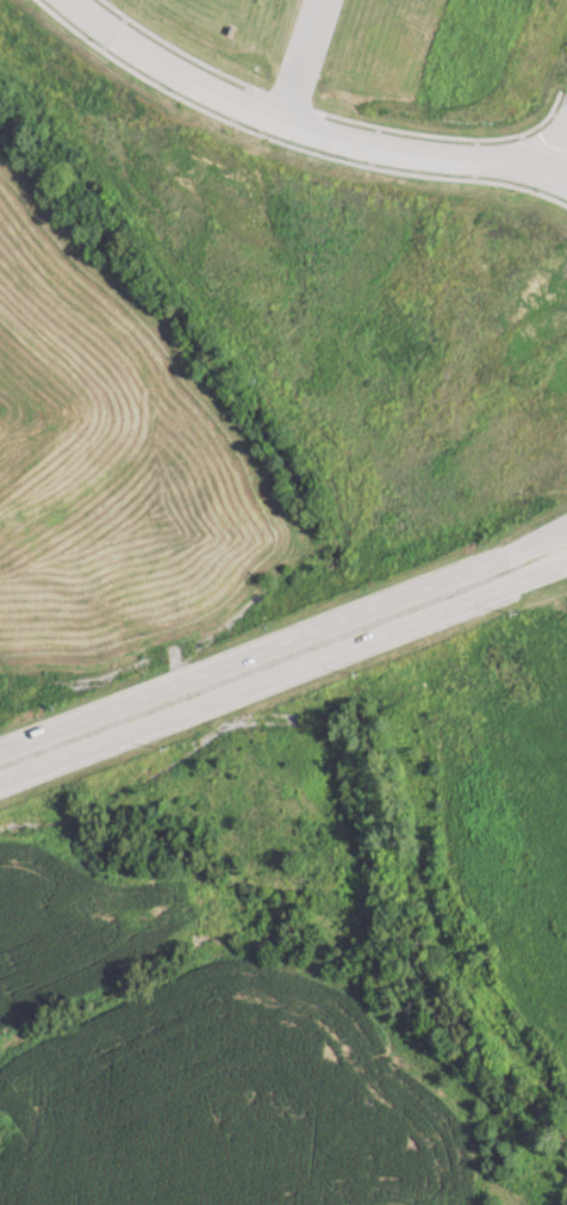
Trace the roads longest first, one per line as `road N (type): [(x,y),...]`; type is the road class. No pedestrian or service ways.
road 1 (secondary): [(0,783),(566,564)]
road 2 (secondary): [(566,531),(0,748)]

